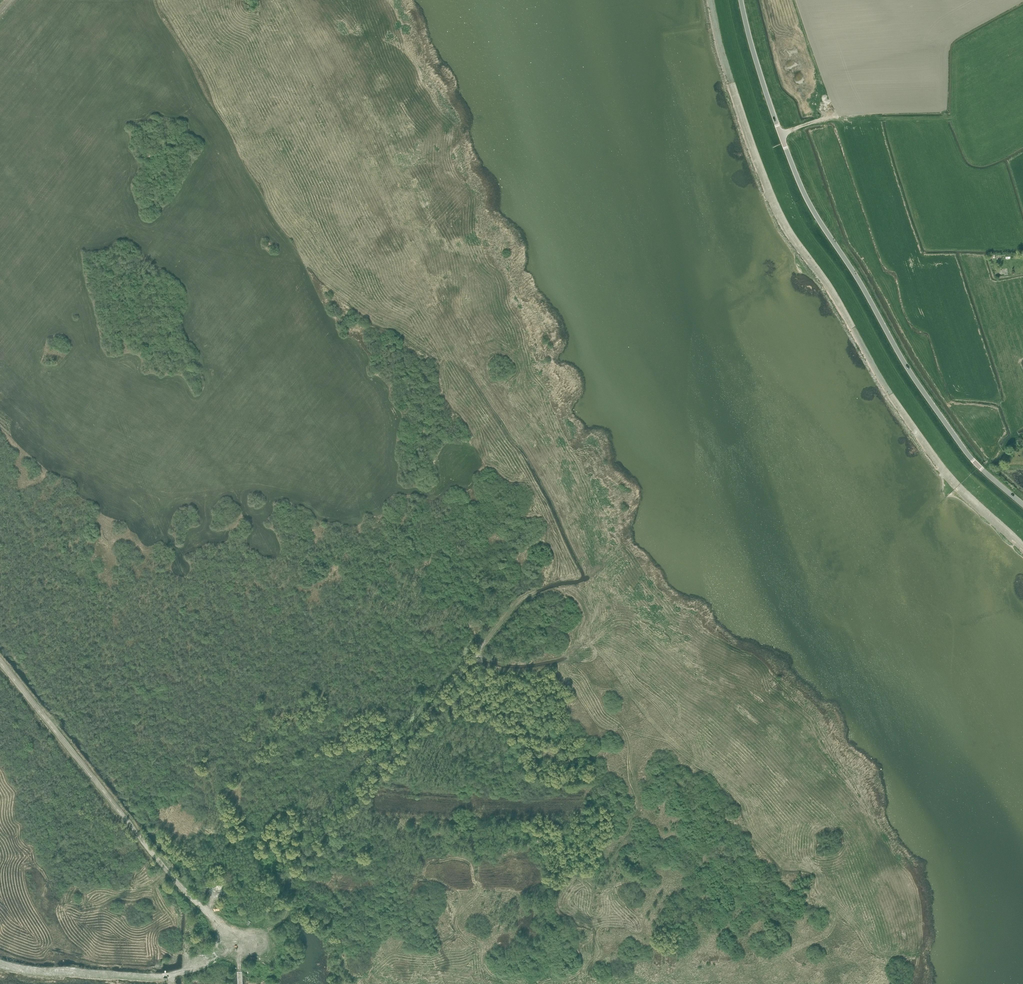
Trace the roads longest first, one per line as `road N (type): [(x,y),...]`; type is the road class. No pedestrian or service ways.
road 1 (tertiary): [(1022,504),(972,459),(932,404),(814,212),(781,137),(741,0)]
road 2 (track): [(0,660),(189,895),(235,931),(238,983)]

